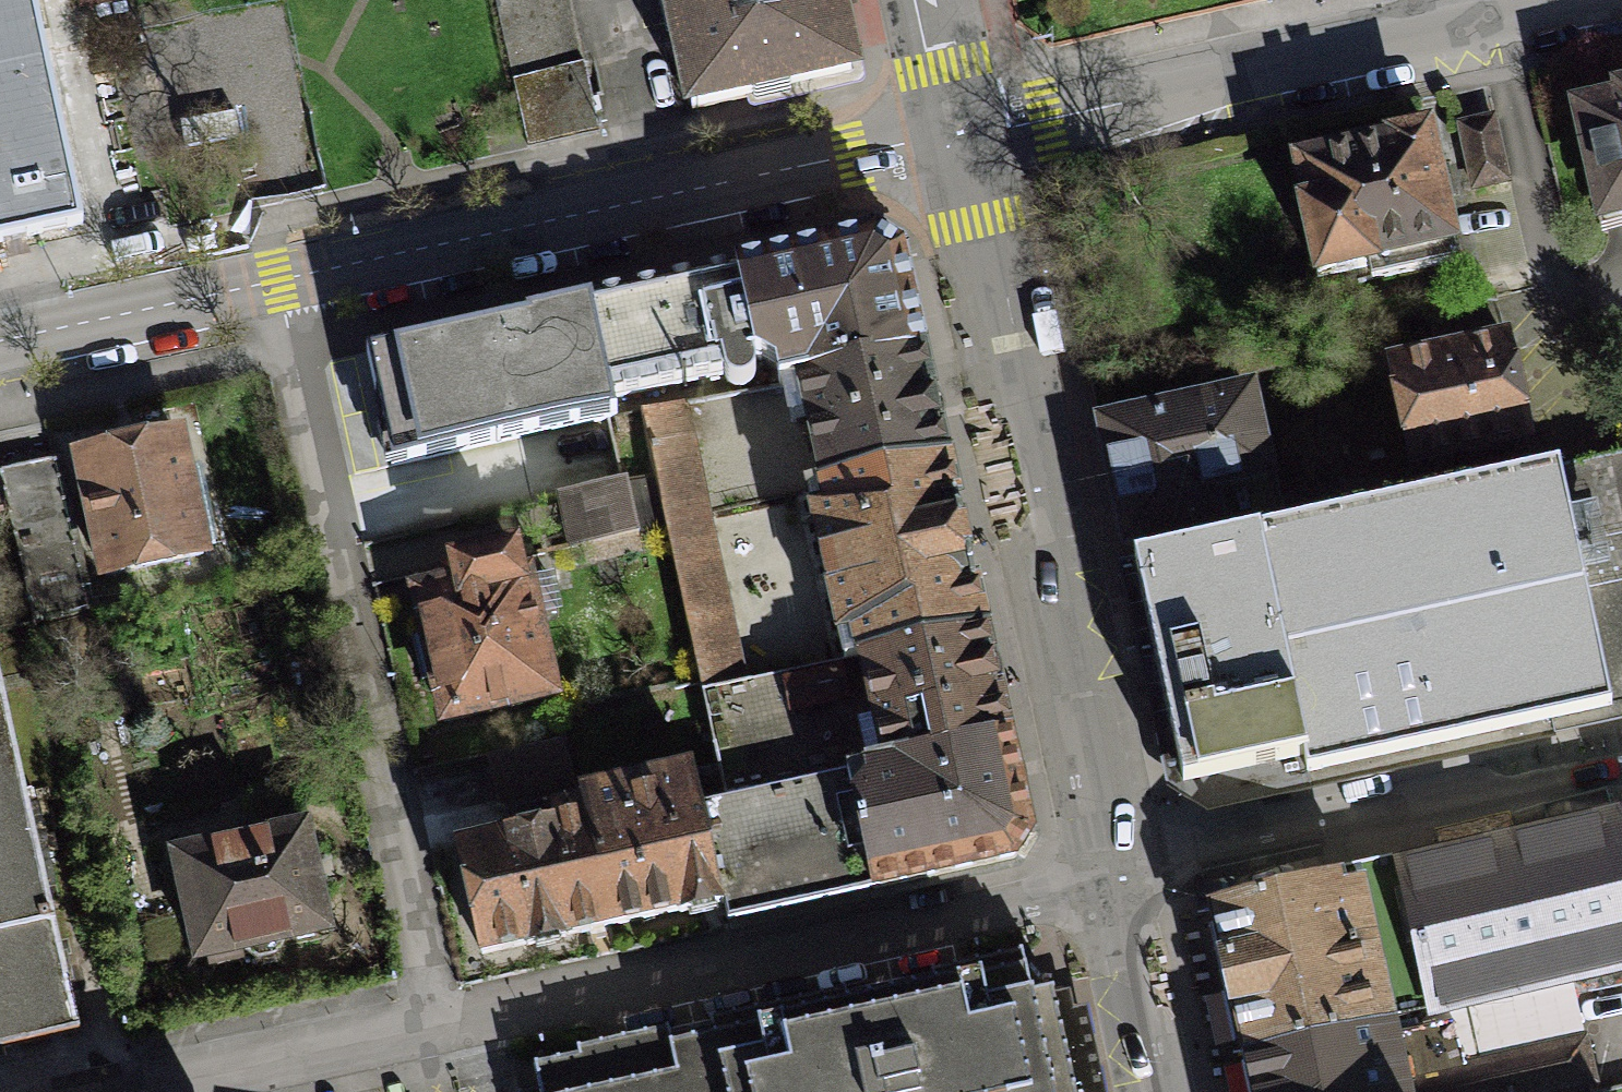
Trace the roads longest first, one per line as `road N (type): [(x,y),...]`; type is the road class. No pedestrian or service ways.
road 1 (residential): [(281,284),(445,1021)]
road 2 (residential): [(1122,881),(955,145)]
road 3 (residential): [(1122,881),(445,1021)]
road 4 (residential): [(281,284),(955,145)]
road 5 (residential): [(955,145),(1587,0)]
road 6 (residential): [(1122,881),(1621,764)]
road 7 (residential): [(445,1021),(126,1091)]
road 8 (residential): [(0,346),(281,284)]
road 9 (residential): [(1162,1091),(1122,881)]
road 10 (residential): [(955,145),(920,0)]

